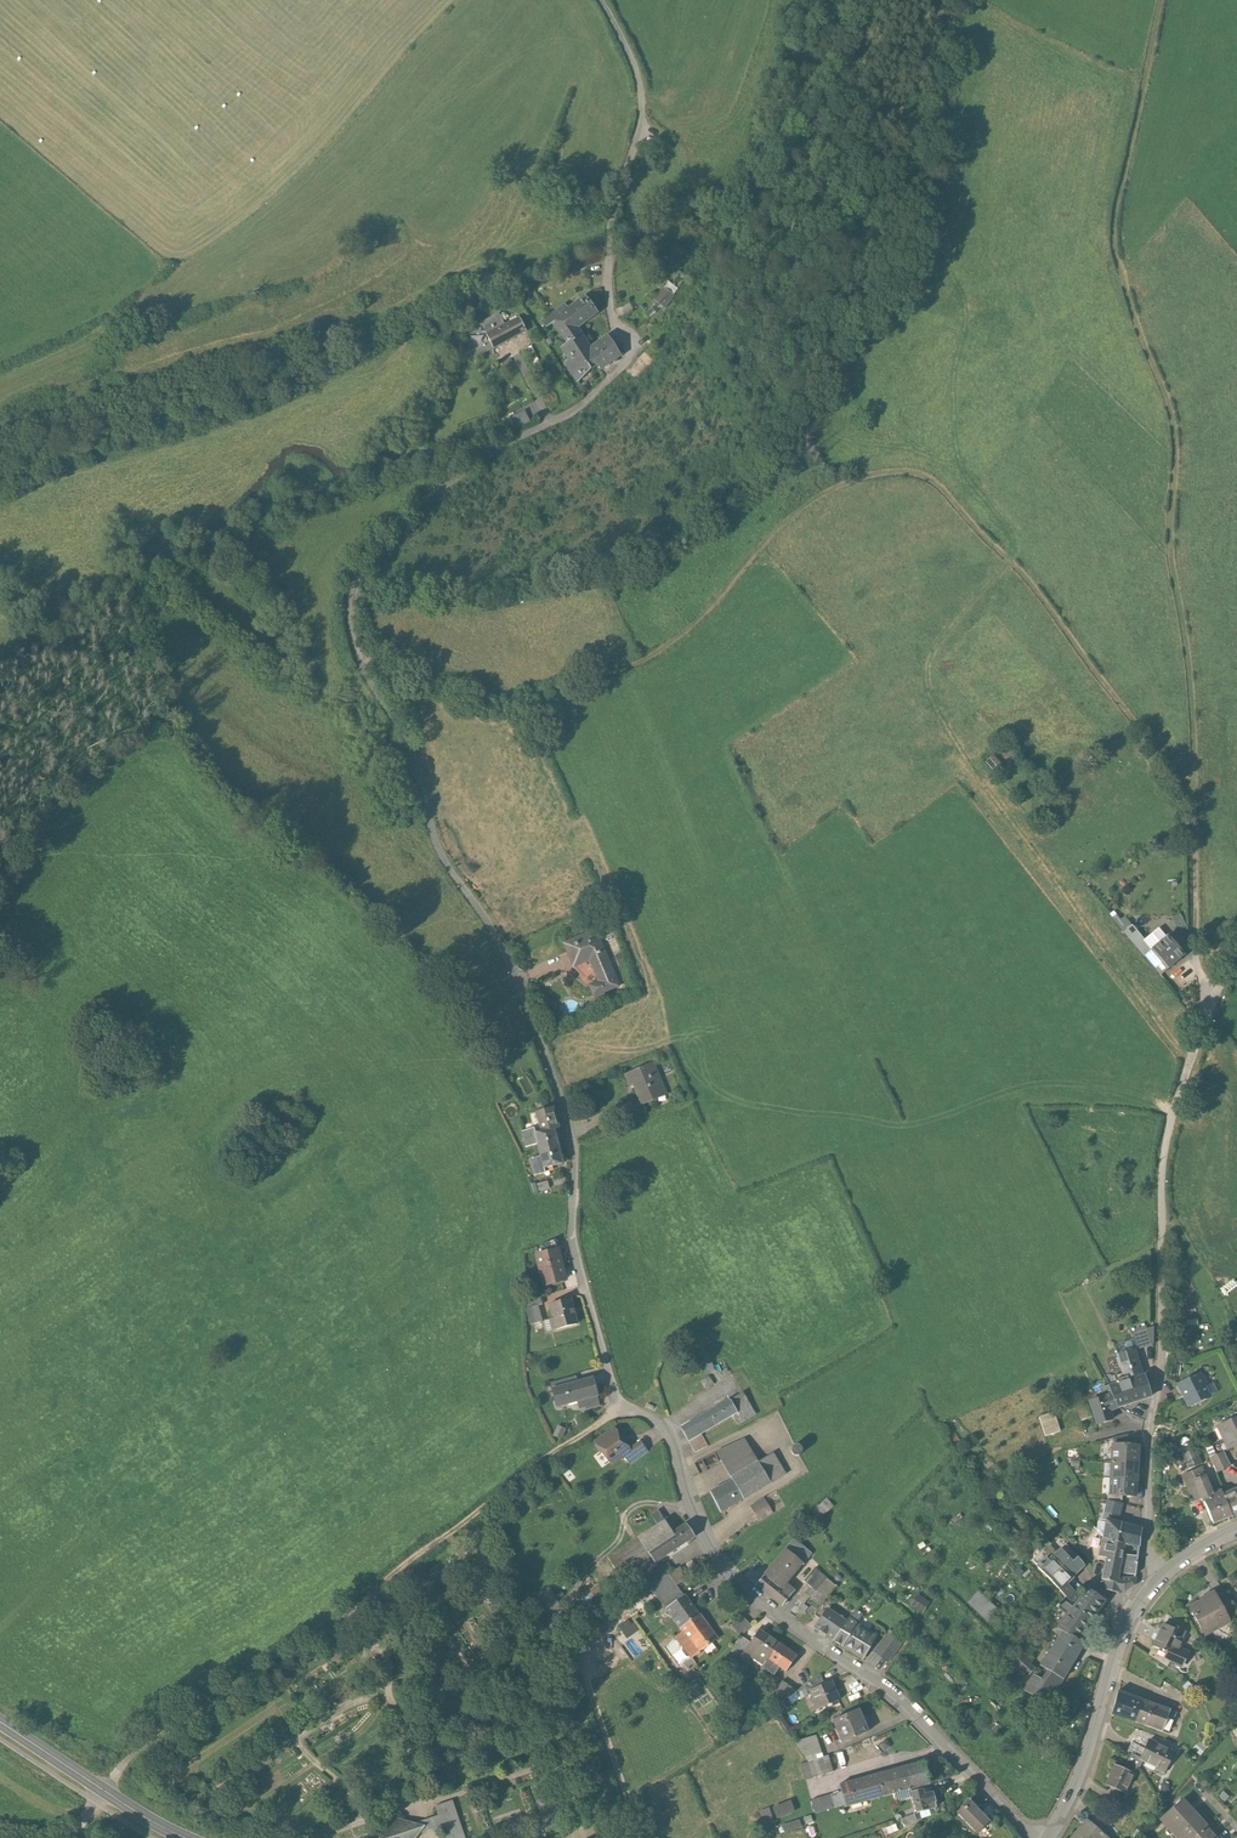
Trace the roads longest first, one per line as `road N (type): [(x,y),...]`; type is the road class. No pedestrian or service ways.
road 1 (unclassified): [(597,0),(615,24),(640,90),(608,260),(608,302),(631,341),(628,360),(586,401),(513,436),(383,532),(356,584),(354,638),(411,750),(437,845),(509,957),(568,1118),(572,1238),(620,1408),(674,1442),(692,1503),(728,1568),(772,1611),(924,1720),(1032,1837)]
road 2 (track): [(359,655),(483,710),(591,683),(675,640),(809,503),(886,472),(921,474),(1033,585),(1183,792),(1193,834)]
road 3 (track): [(95,1803),(144,1745),(354,1610),(620,1408)]
road 4 (unclassified): [(1173,1366),(1161,1161),(1210,1009)]
road 5 (residential): [(1050,1837),(1096,1738),(1115,1650),(1161,1578)]
road 6 (secondary): [(0,1722),(187,1837)]
road 7 (residential): [(1161,1578),(1173,1366)]

